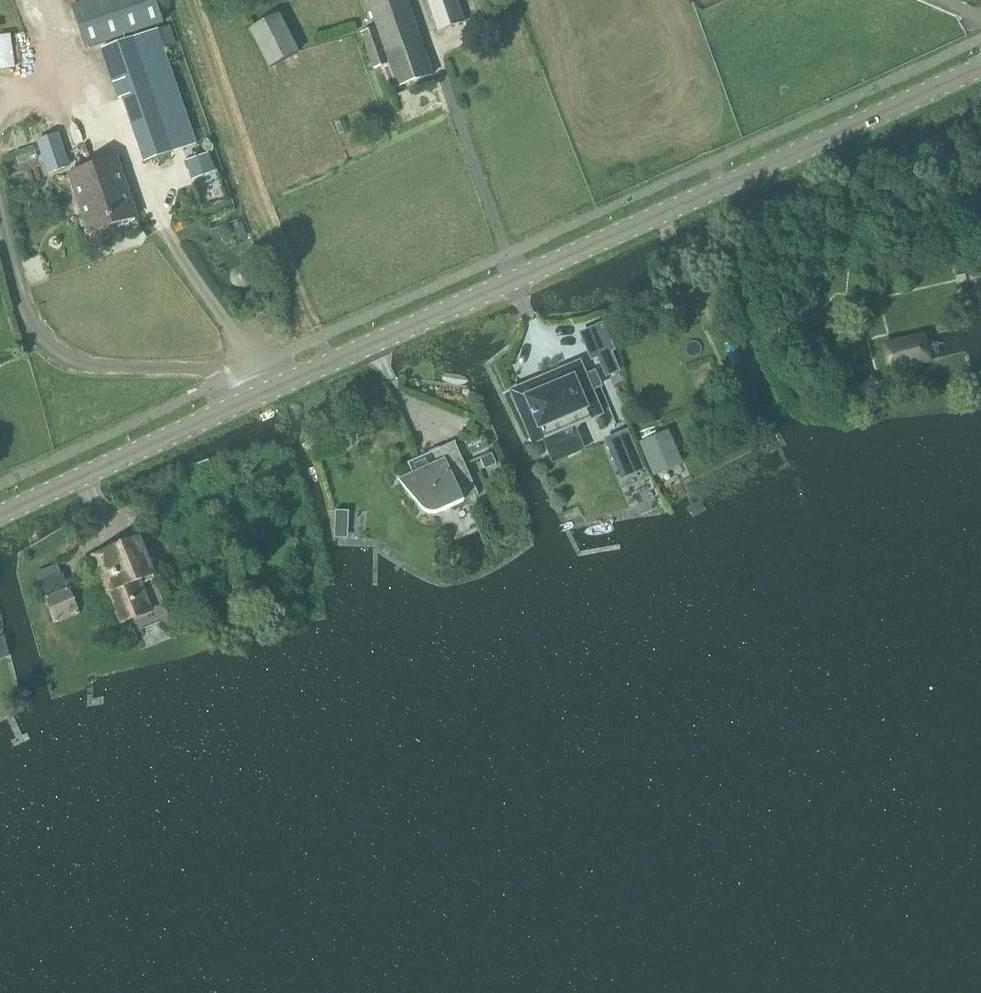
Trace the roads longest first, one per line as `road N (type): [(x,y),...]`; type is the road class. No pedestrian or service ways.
road 1 (secondary): [(0,515),(980,68)]

